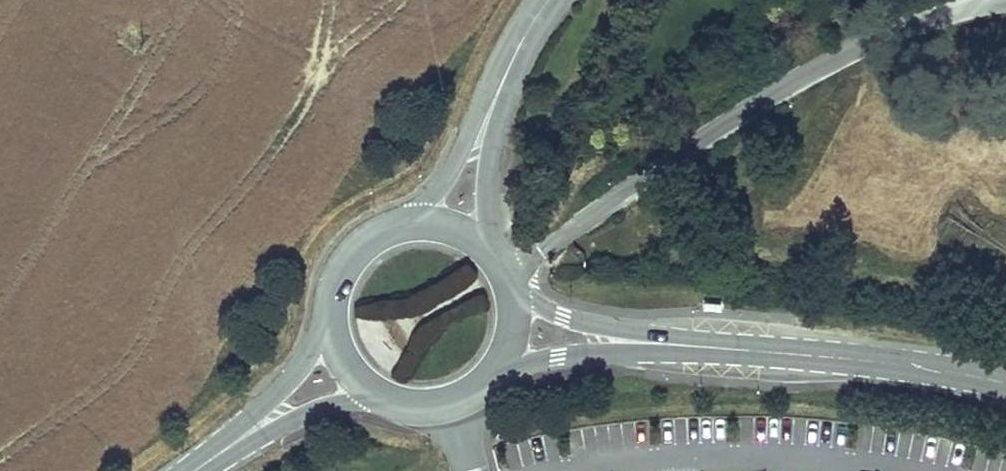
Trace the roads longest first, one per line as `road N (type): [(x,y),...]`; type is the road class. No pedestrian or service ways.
road 1 (residential): [(504,272),(821,65),(896,26),(1005,0)]
road 2 (tertiary): [(1005,382),(915,365),(706,346)]
road 3 (tertiary): [(490,377),(558,358),(706,346)]
road 4 (secondary): [(493,256),(489,172),(520,46)]
road 5 (secondary): [(520,46),(469,140),(408,224)]
road 6 (tertiary): [(706,346),(563,318),(511,290)]
road 7 (secondary): [(332,327),(289,379),(190,470)]
road 8 (secondary): [(198,470),(300,418),(384,397)]
road 9 (secondary): [(408,224),(358,250),(332,299),(332,327)]

